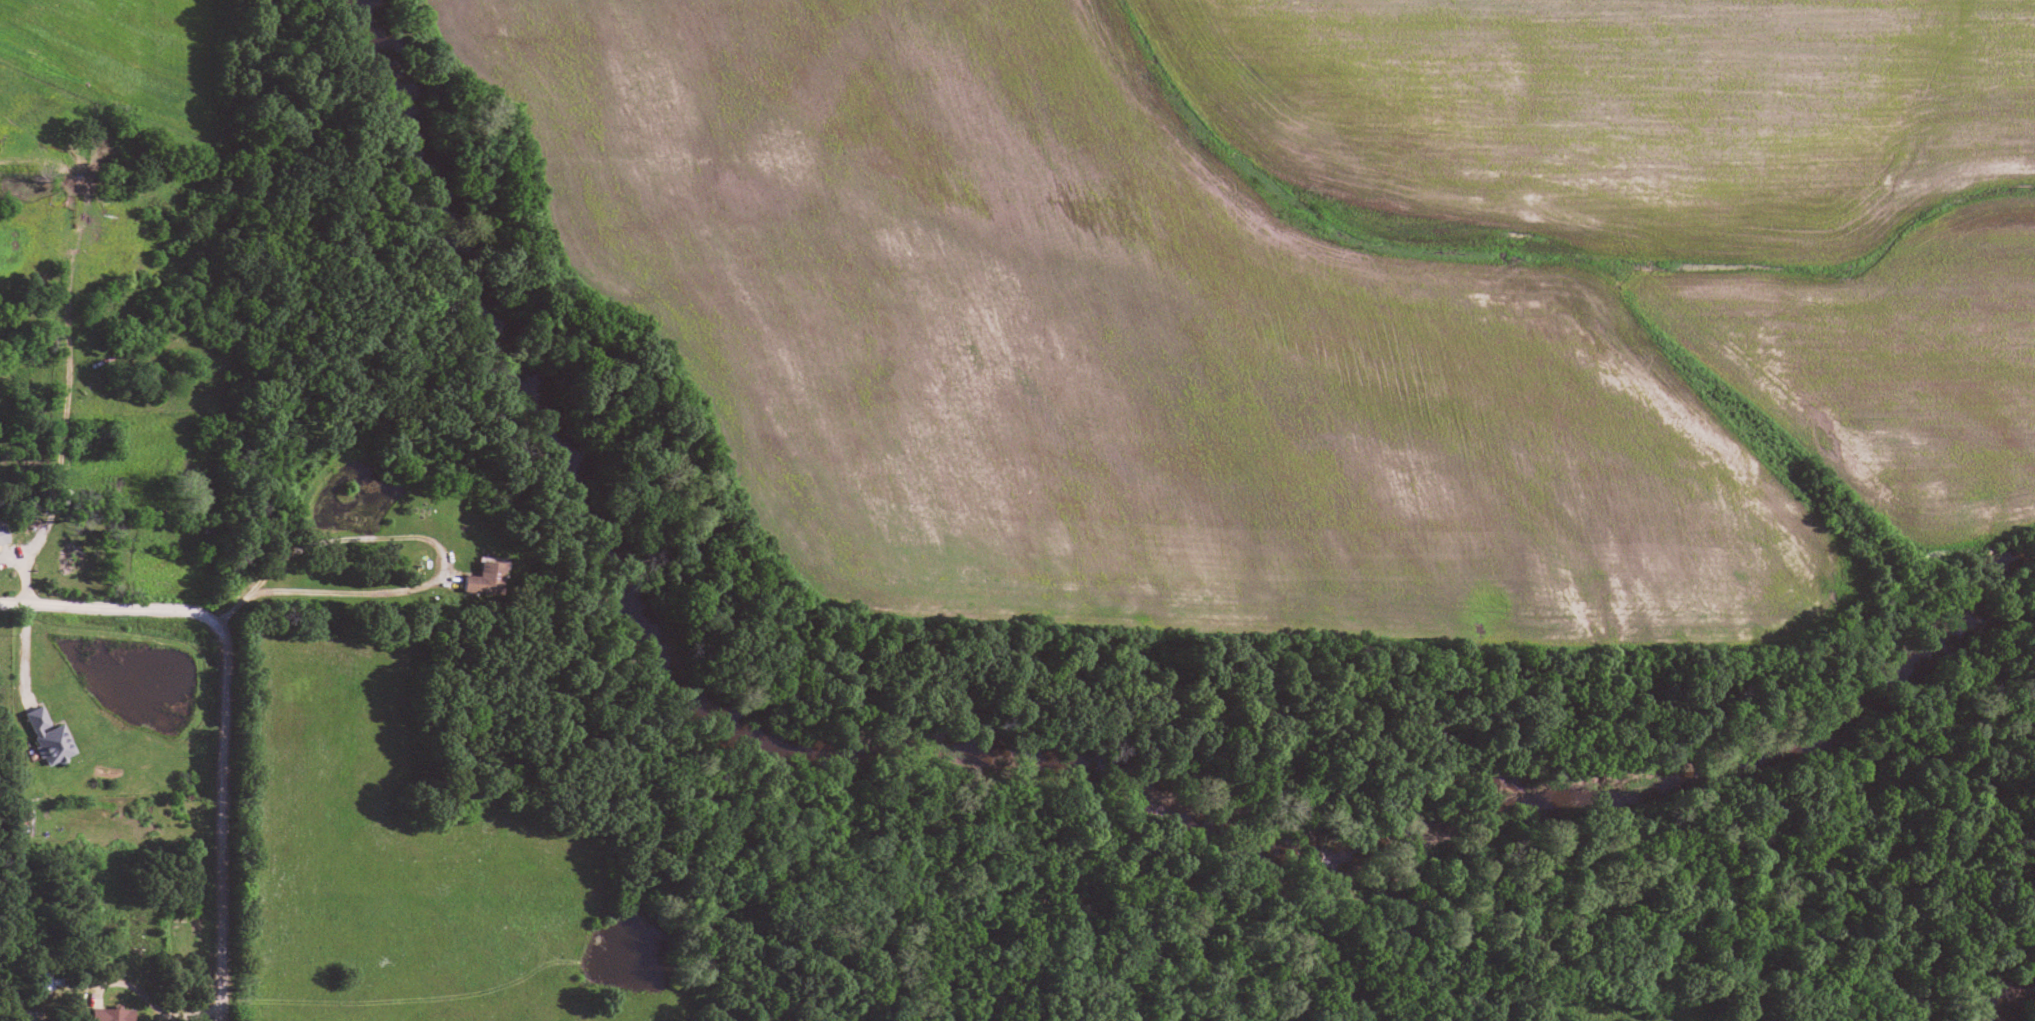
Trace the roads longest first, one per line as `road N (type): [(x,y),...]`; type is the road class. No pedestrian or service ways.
road 1 (track): [(48,510),(65,406),(63,168),(37,143),(0,139)]
road 2 (residential): [(211,1020),(222,660),(211,622)]
road 3 (residential): [(211,622),(160,610),(0,601)]

